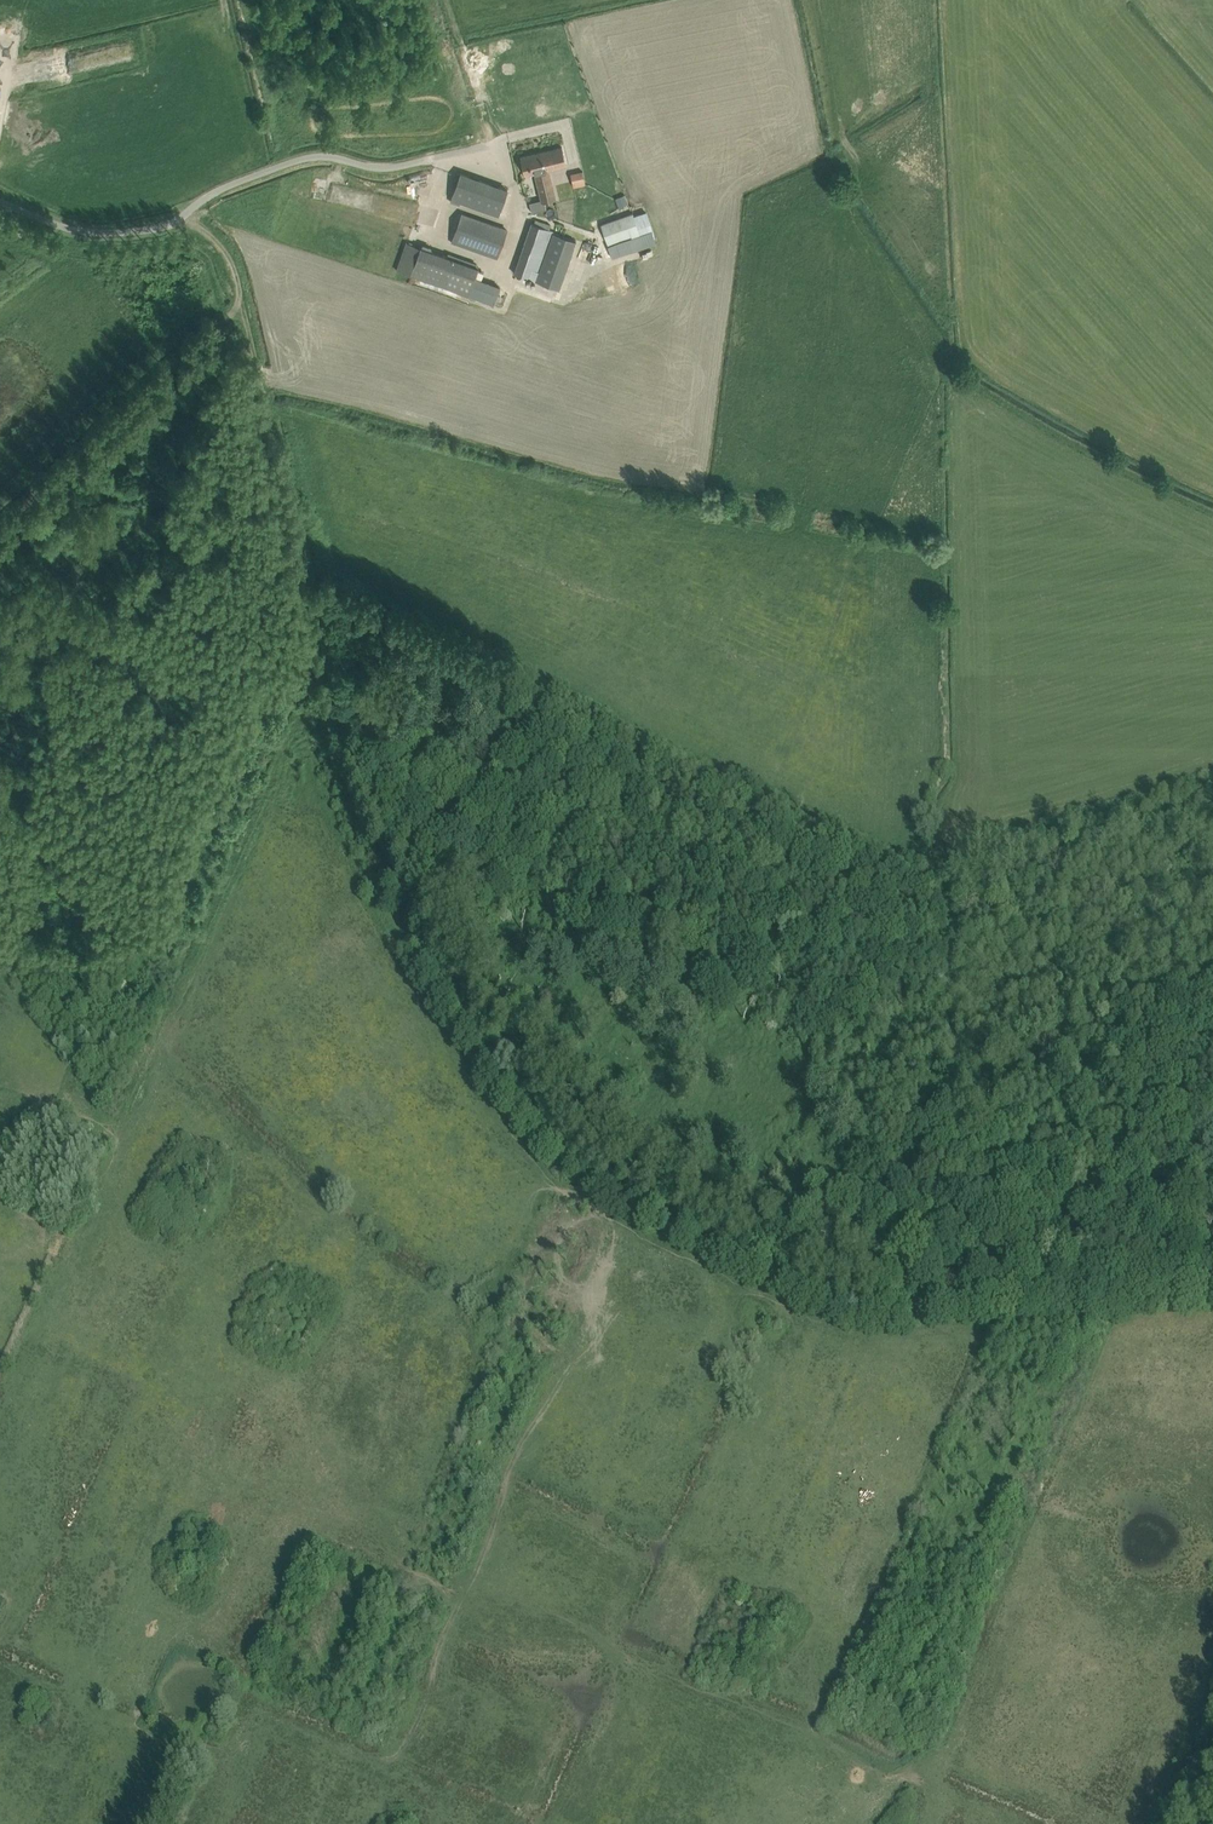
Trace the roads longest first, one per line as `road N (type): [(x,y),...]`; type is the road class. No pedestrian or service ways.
road 1 (track): [(243,306),(341,737),(377,840),(452,999),(570,1157),(619,1192),(836,1302),(1212,1284)]
road 2 (track): [(0,526),(243,306)]
road 3 (unclassified): [(181,216),(210,193),(317,156),(389,167),(435,159)]
road 4 (unclassified): [(181,216),(164,227),(106,233),(53,224),(0,201)]

